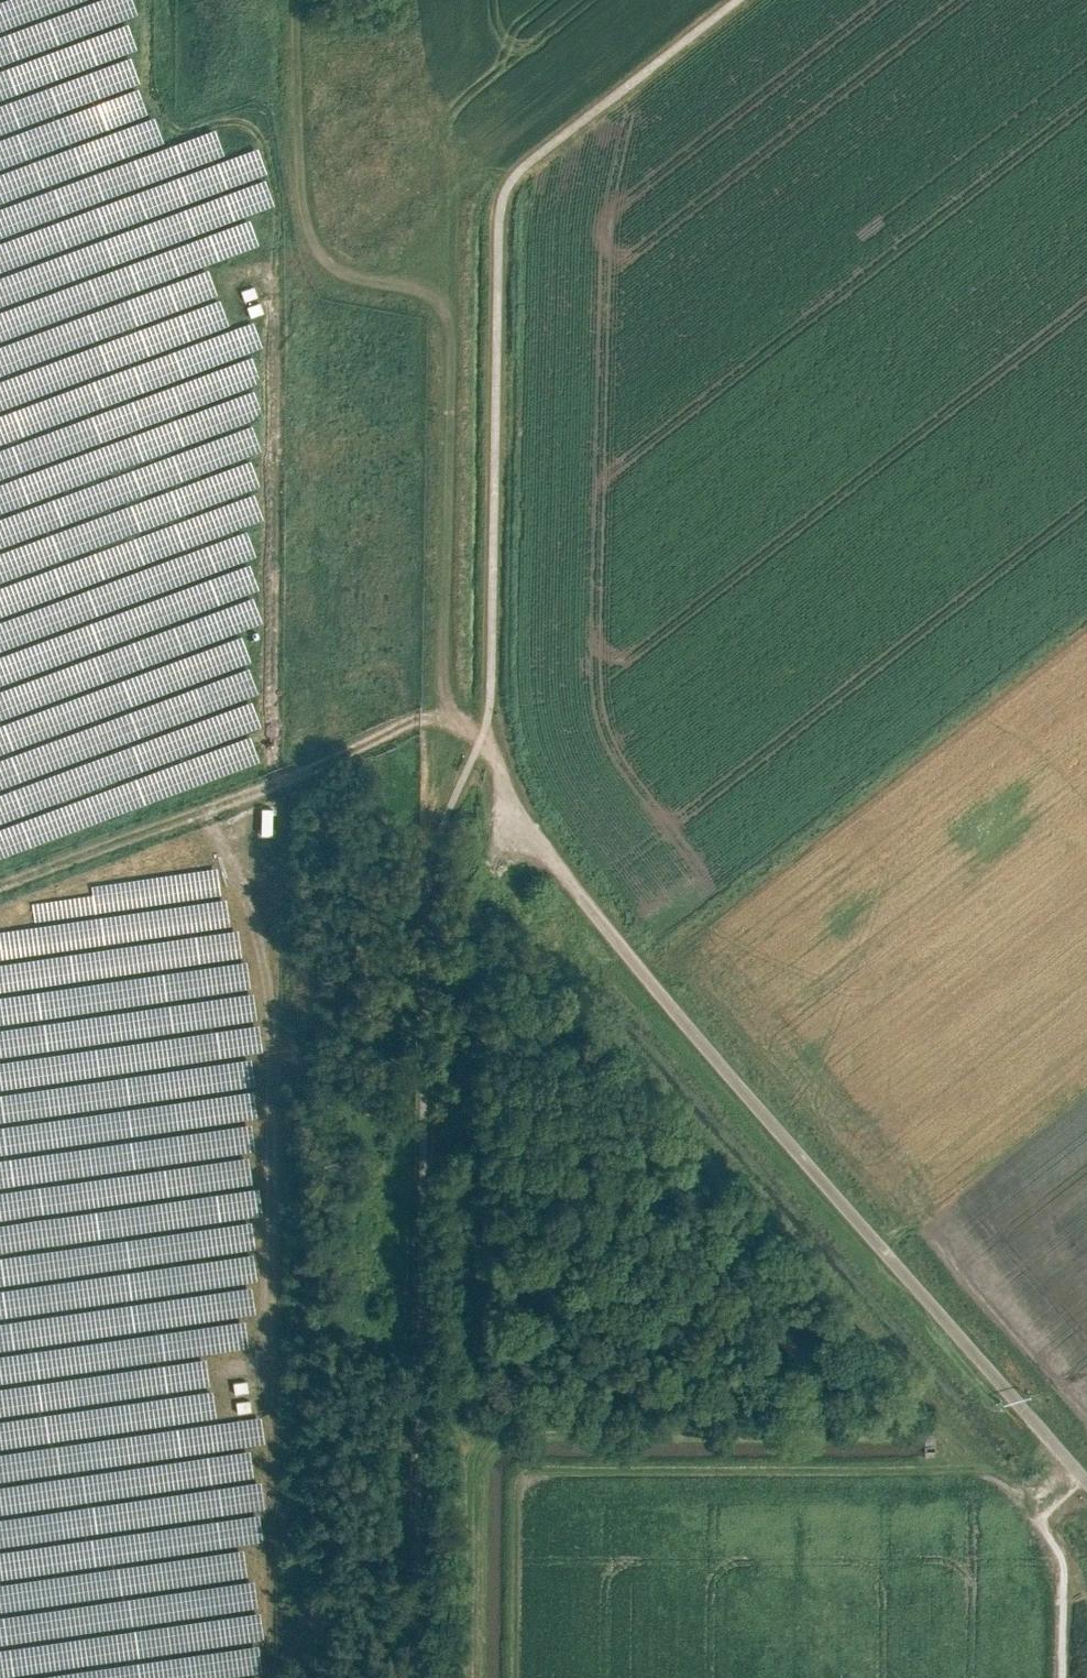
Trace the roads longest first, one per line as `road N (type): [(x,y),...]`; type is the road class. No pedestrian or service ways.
road 1 (track): [(1085,1480),(652,987),(508,800),(482,736)]
road 2 (track): [(295,0),(302,211),(320,261),(331,282),(447,304),(447,718)]

